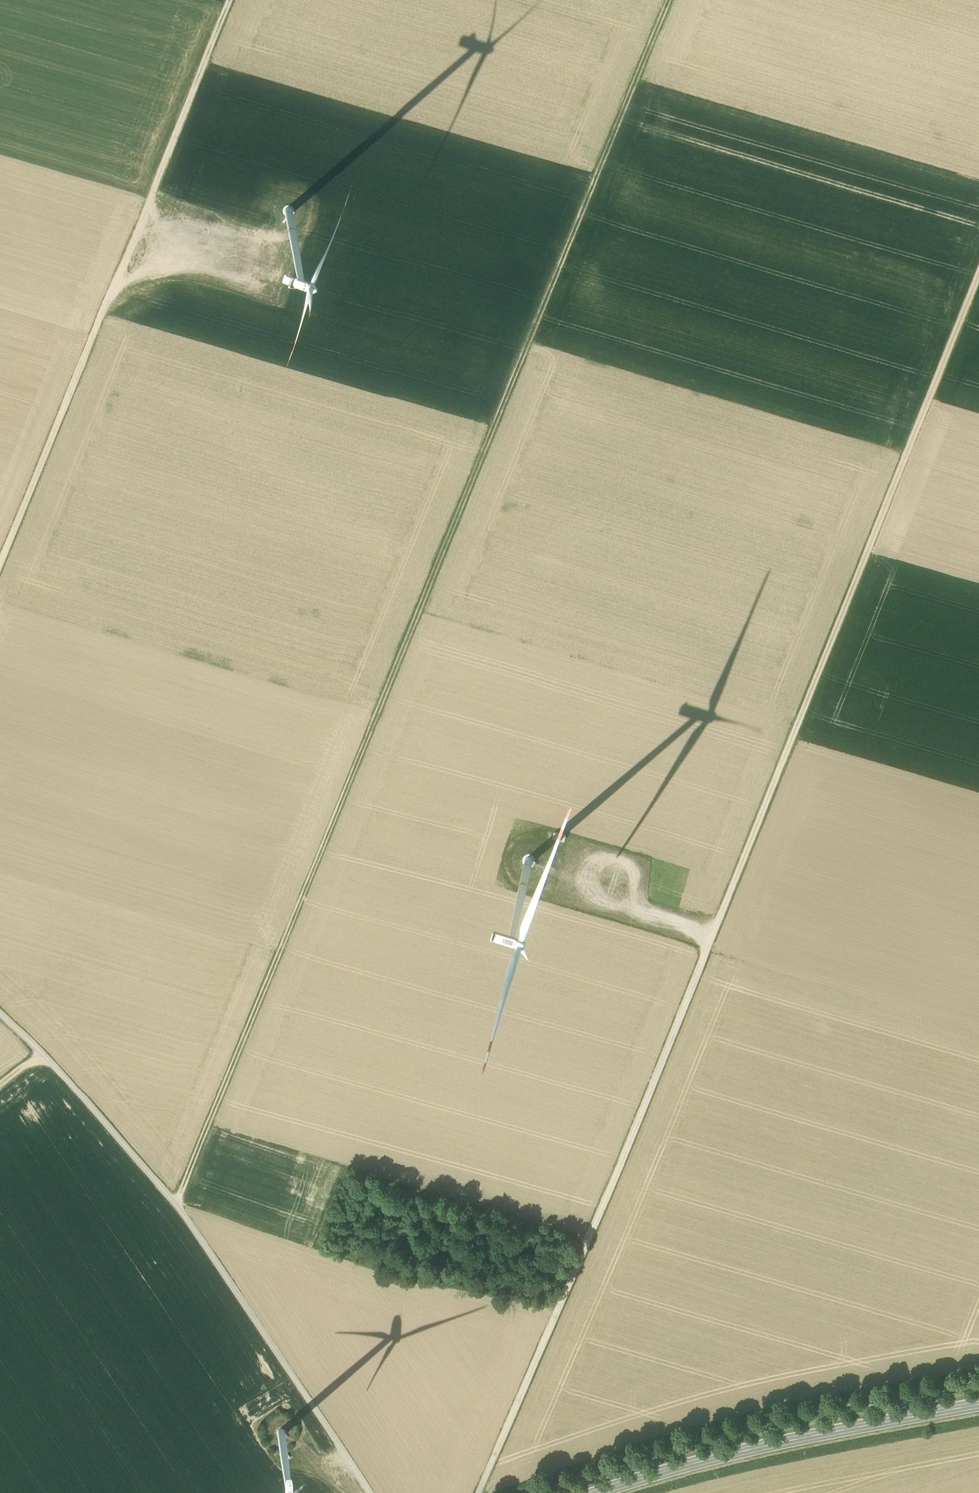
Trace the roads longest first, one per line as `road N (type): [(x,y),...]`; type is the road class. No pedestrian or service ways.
road 1 (track): [(483,1492),(978,275)]
road 2 (track): [(176,1206),(669,0)]
road 3 (track): [(369,1492),(176,1206),(0,1013)]
road 4 (secondary): [(608,1492),(719,1459),(978,1408)]
road 5 (track): [(0,560),(139,221)]
road 6 (track): [(712,934),(557,889)]

